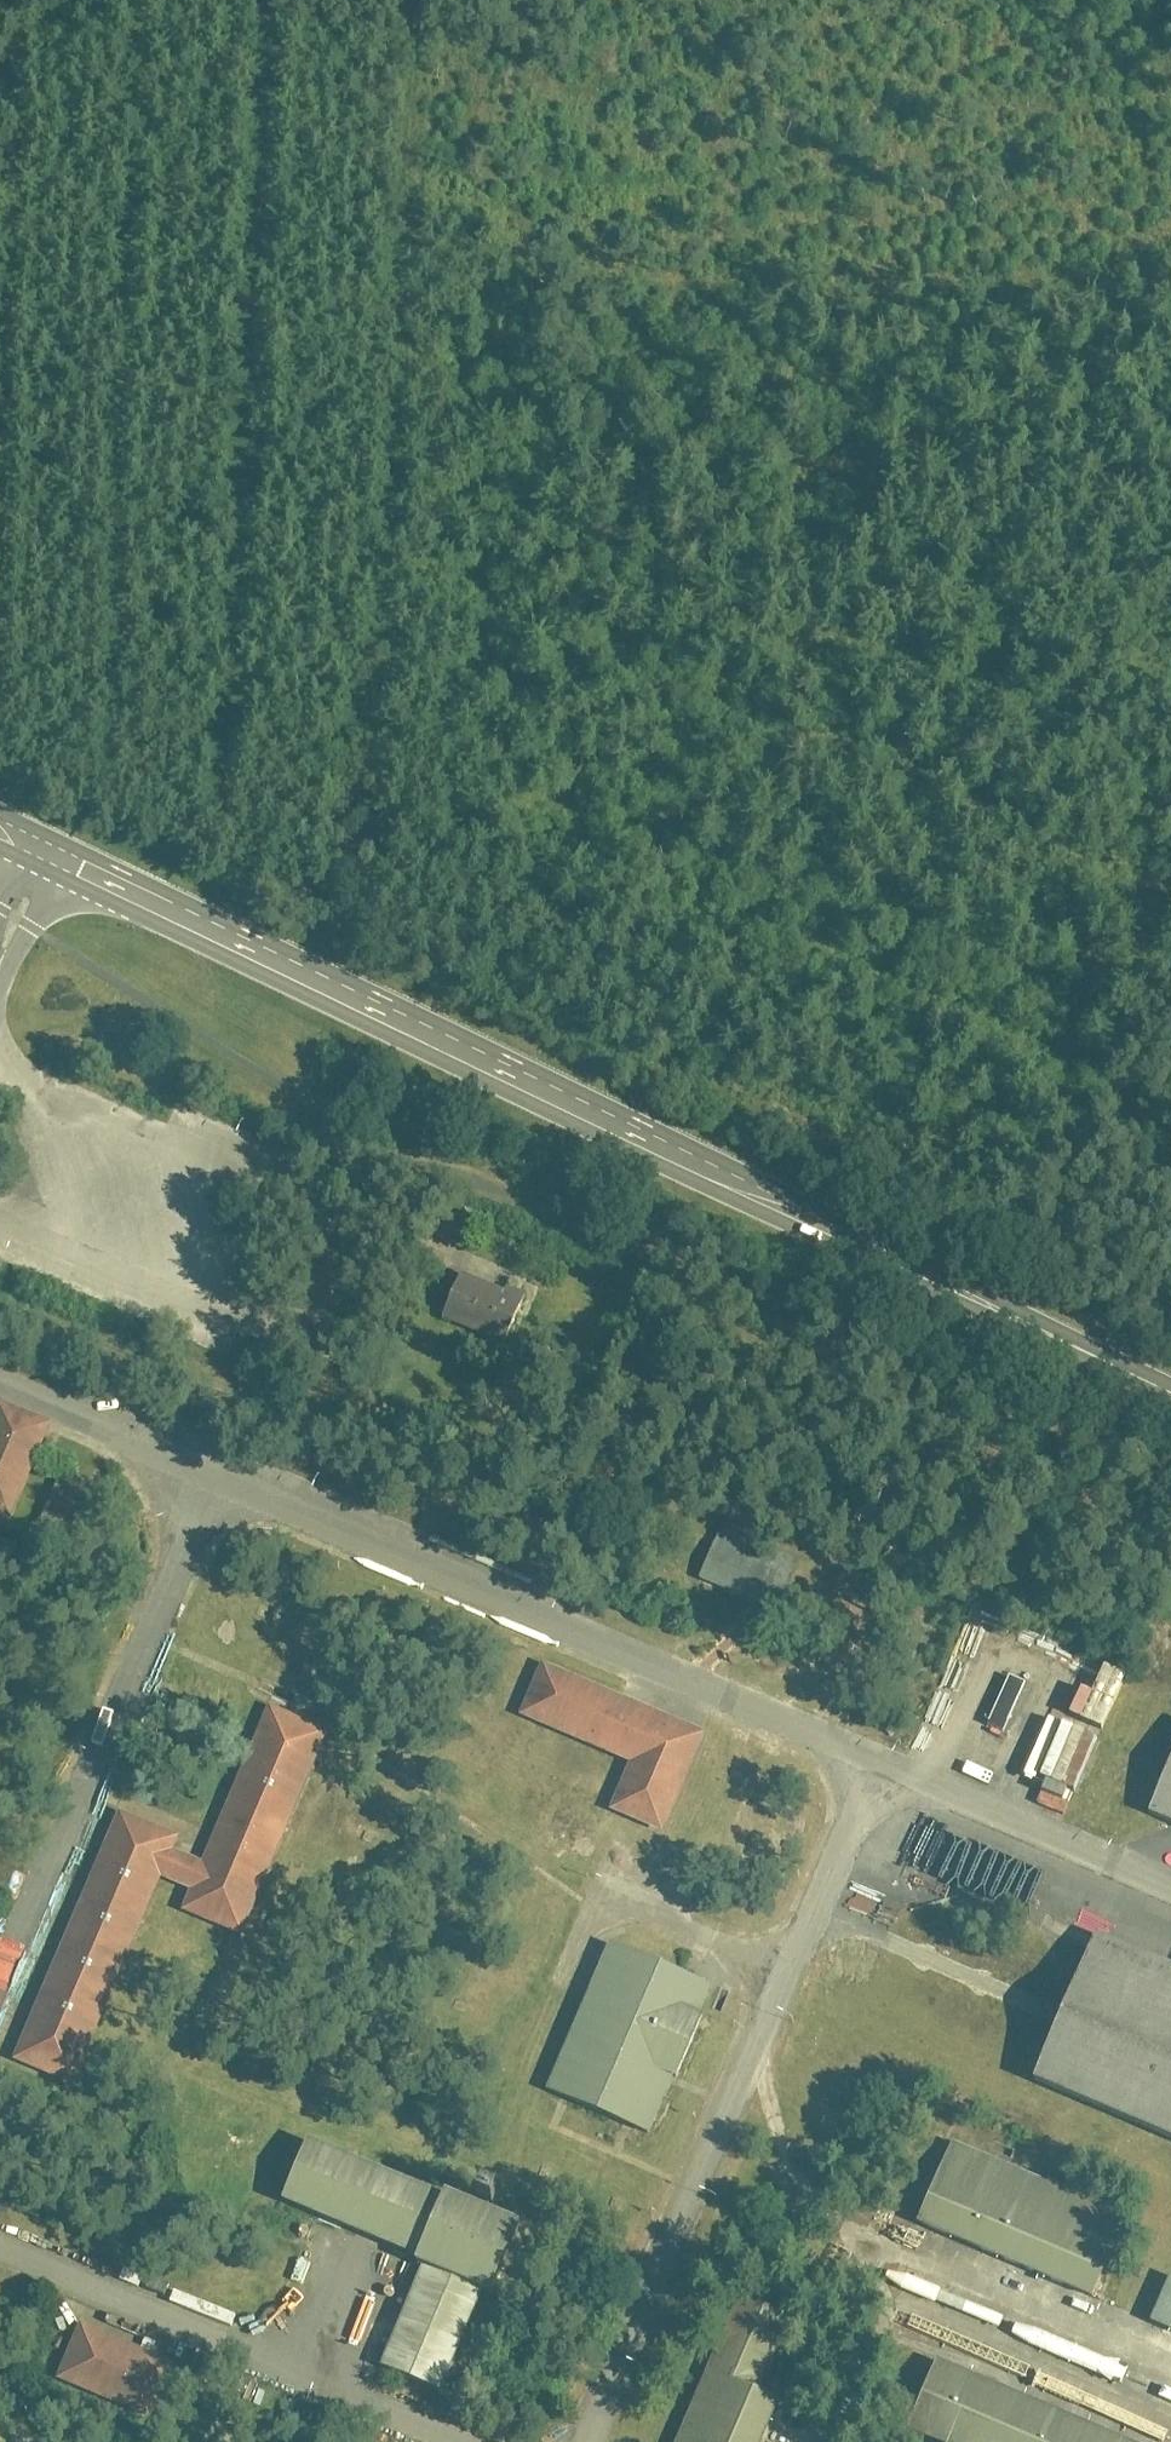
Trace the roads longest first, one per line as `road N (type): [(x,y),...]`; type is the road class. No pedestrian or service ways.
road 1 (secondary): [(1170,1392),(43,852)]
road 2 (track): [(434,0),(356,999)]

